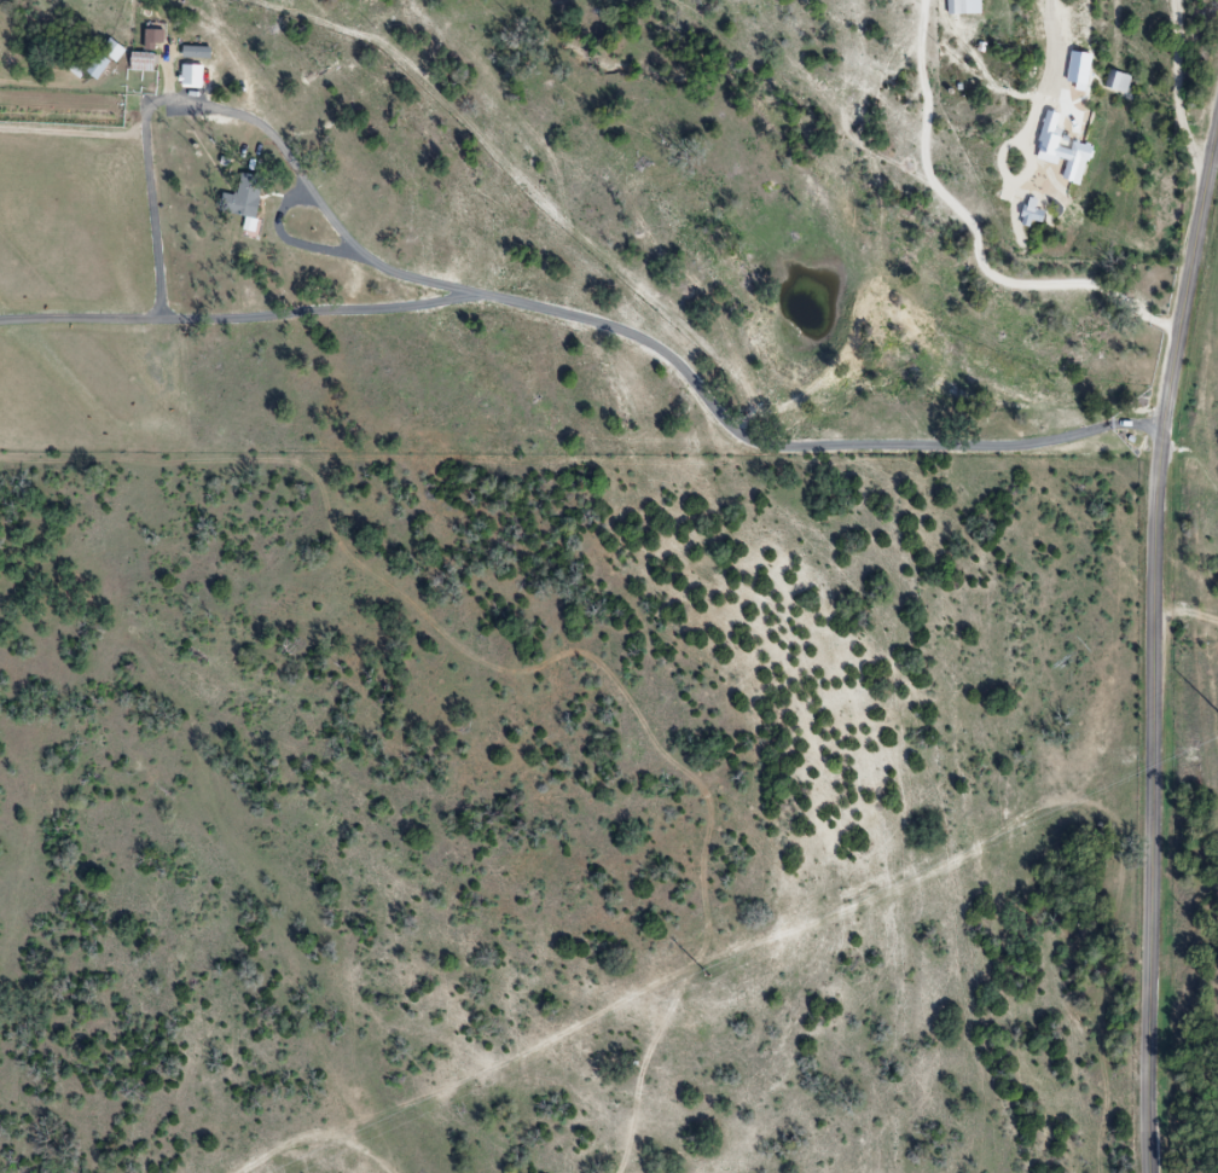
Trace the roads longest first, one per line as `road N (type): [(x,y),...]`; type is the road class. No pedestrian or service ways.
road 1 (tertiary): [(1150,1172),(1153,515),(1217,109)]

